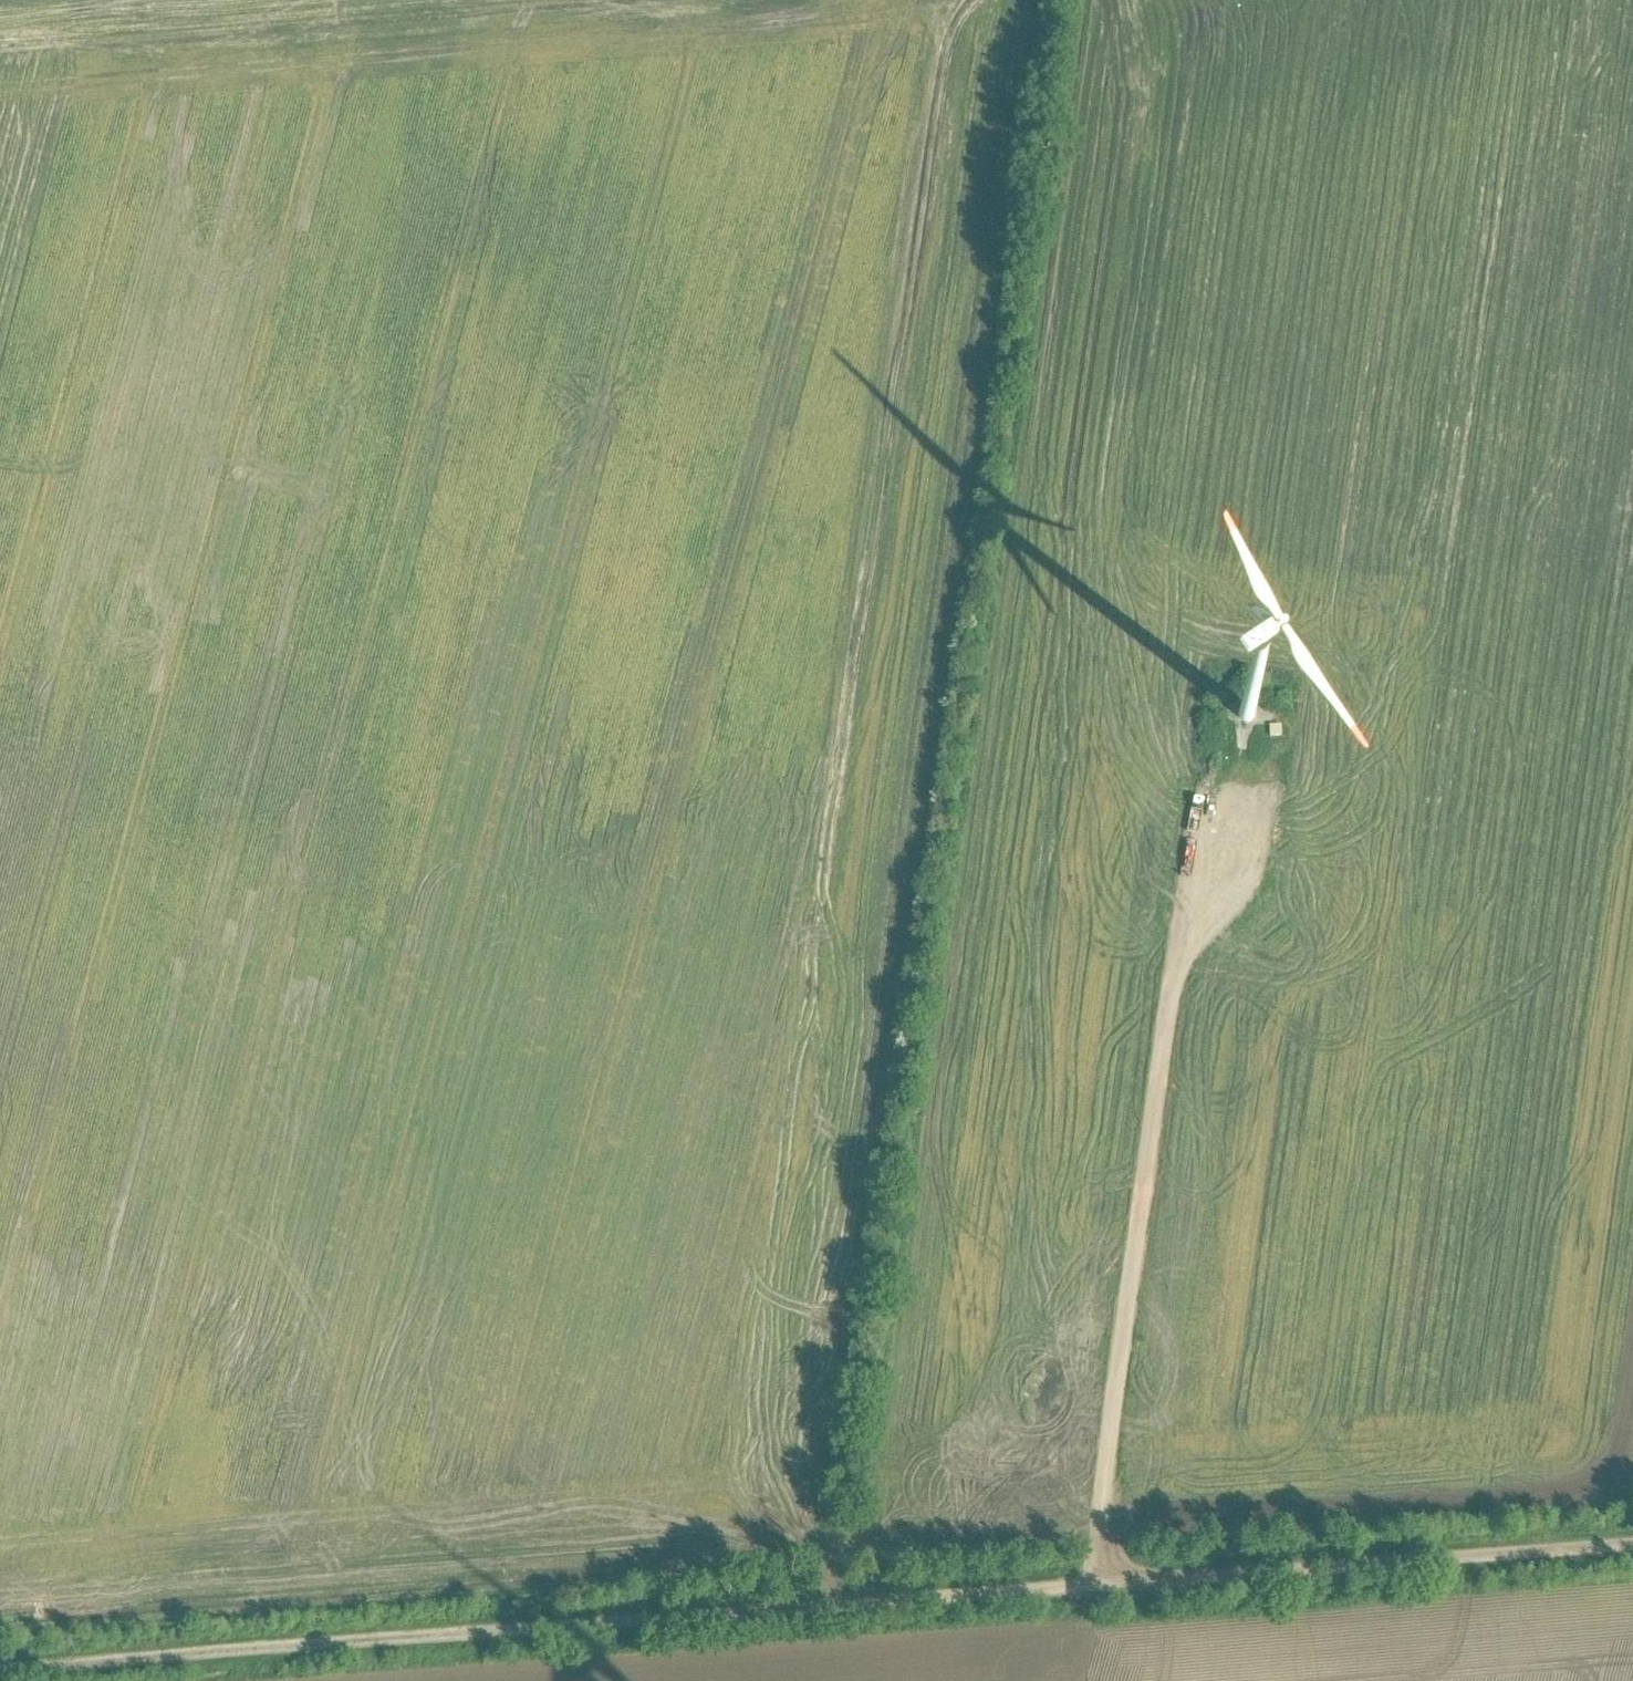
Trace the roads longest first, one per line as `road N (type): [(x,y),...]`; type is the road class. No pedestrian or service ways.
road 1 (track): [(0,1668),(1632,1542)]
road 2 (track): [(1099,1583),(1215,754)]

